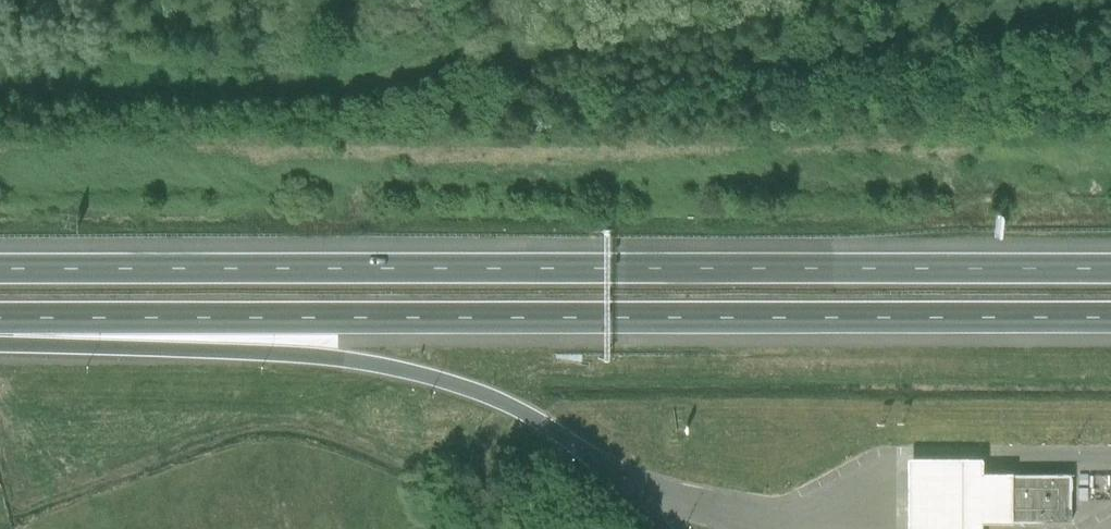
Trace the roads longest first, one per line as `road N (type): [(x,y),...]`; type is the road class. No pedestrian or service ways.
road 1 (motorway): [(0,322),(1110,321)]
road 2 (motorway): [(1110,272),(0,272)]
road 3 (motorway): [(0,331),(103,349),(387,370),(490,401),(621,479)]

